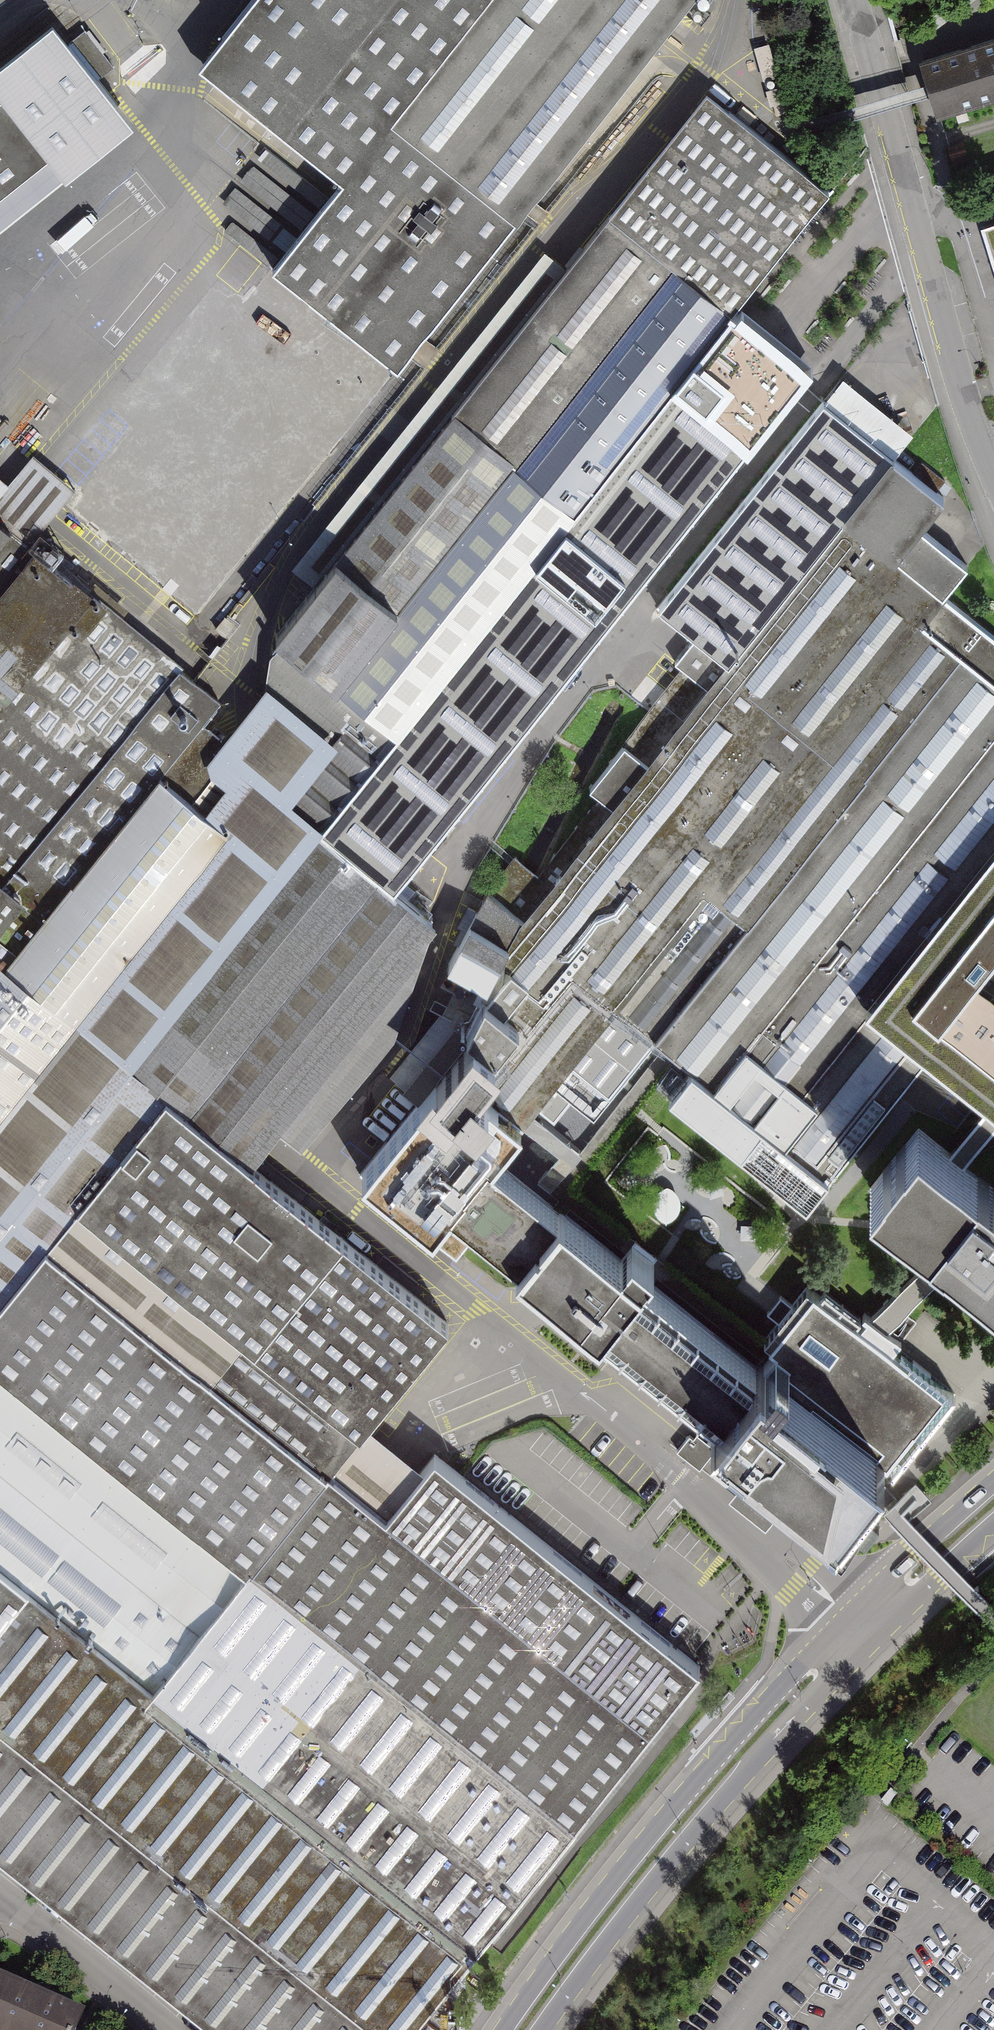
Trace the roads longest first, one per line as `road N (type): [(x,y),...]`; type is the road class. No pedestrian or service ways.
road 1 (secondary): [(993,1482),(916,1549),(719,1755),(503,2029)]
road 2 (secondary): [(548,2029),(677,1864),(874,1640),(993,1527)]
road 3 (residential): [(855,0),(956,382),(993,479)]
road 4 (residential): [(169,2029),(0,1894)]

